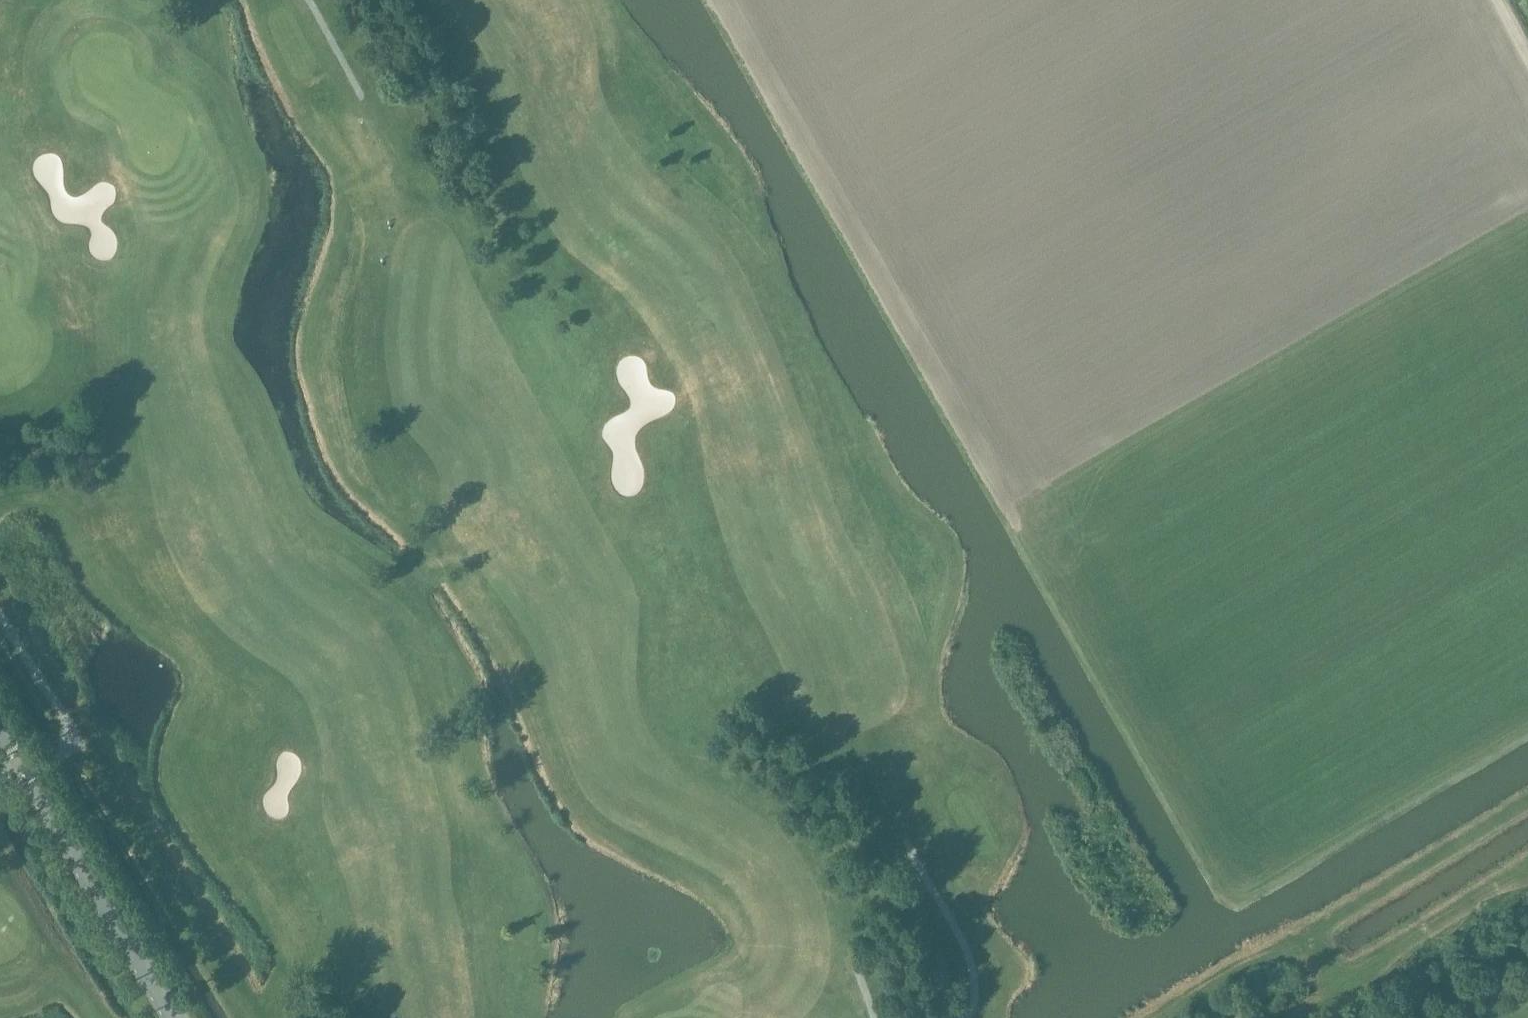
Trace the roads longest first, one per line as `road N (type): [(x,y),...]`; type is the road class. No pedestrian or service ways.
road 1 (tertiary): [(172,1017),(0,733)]

